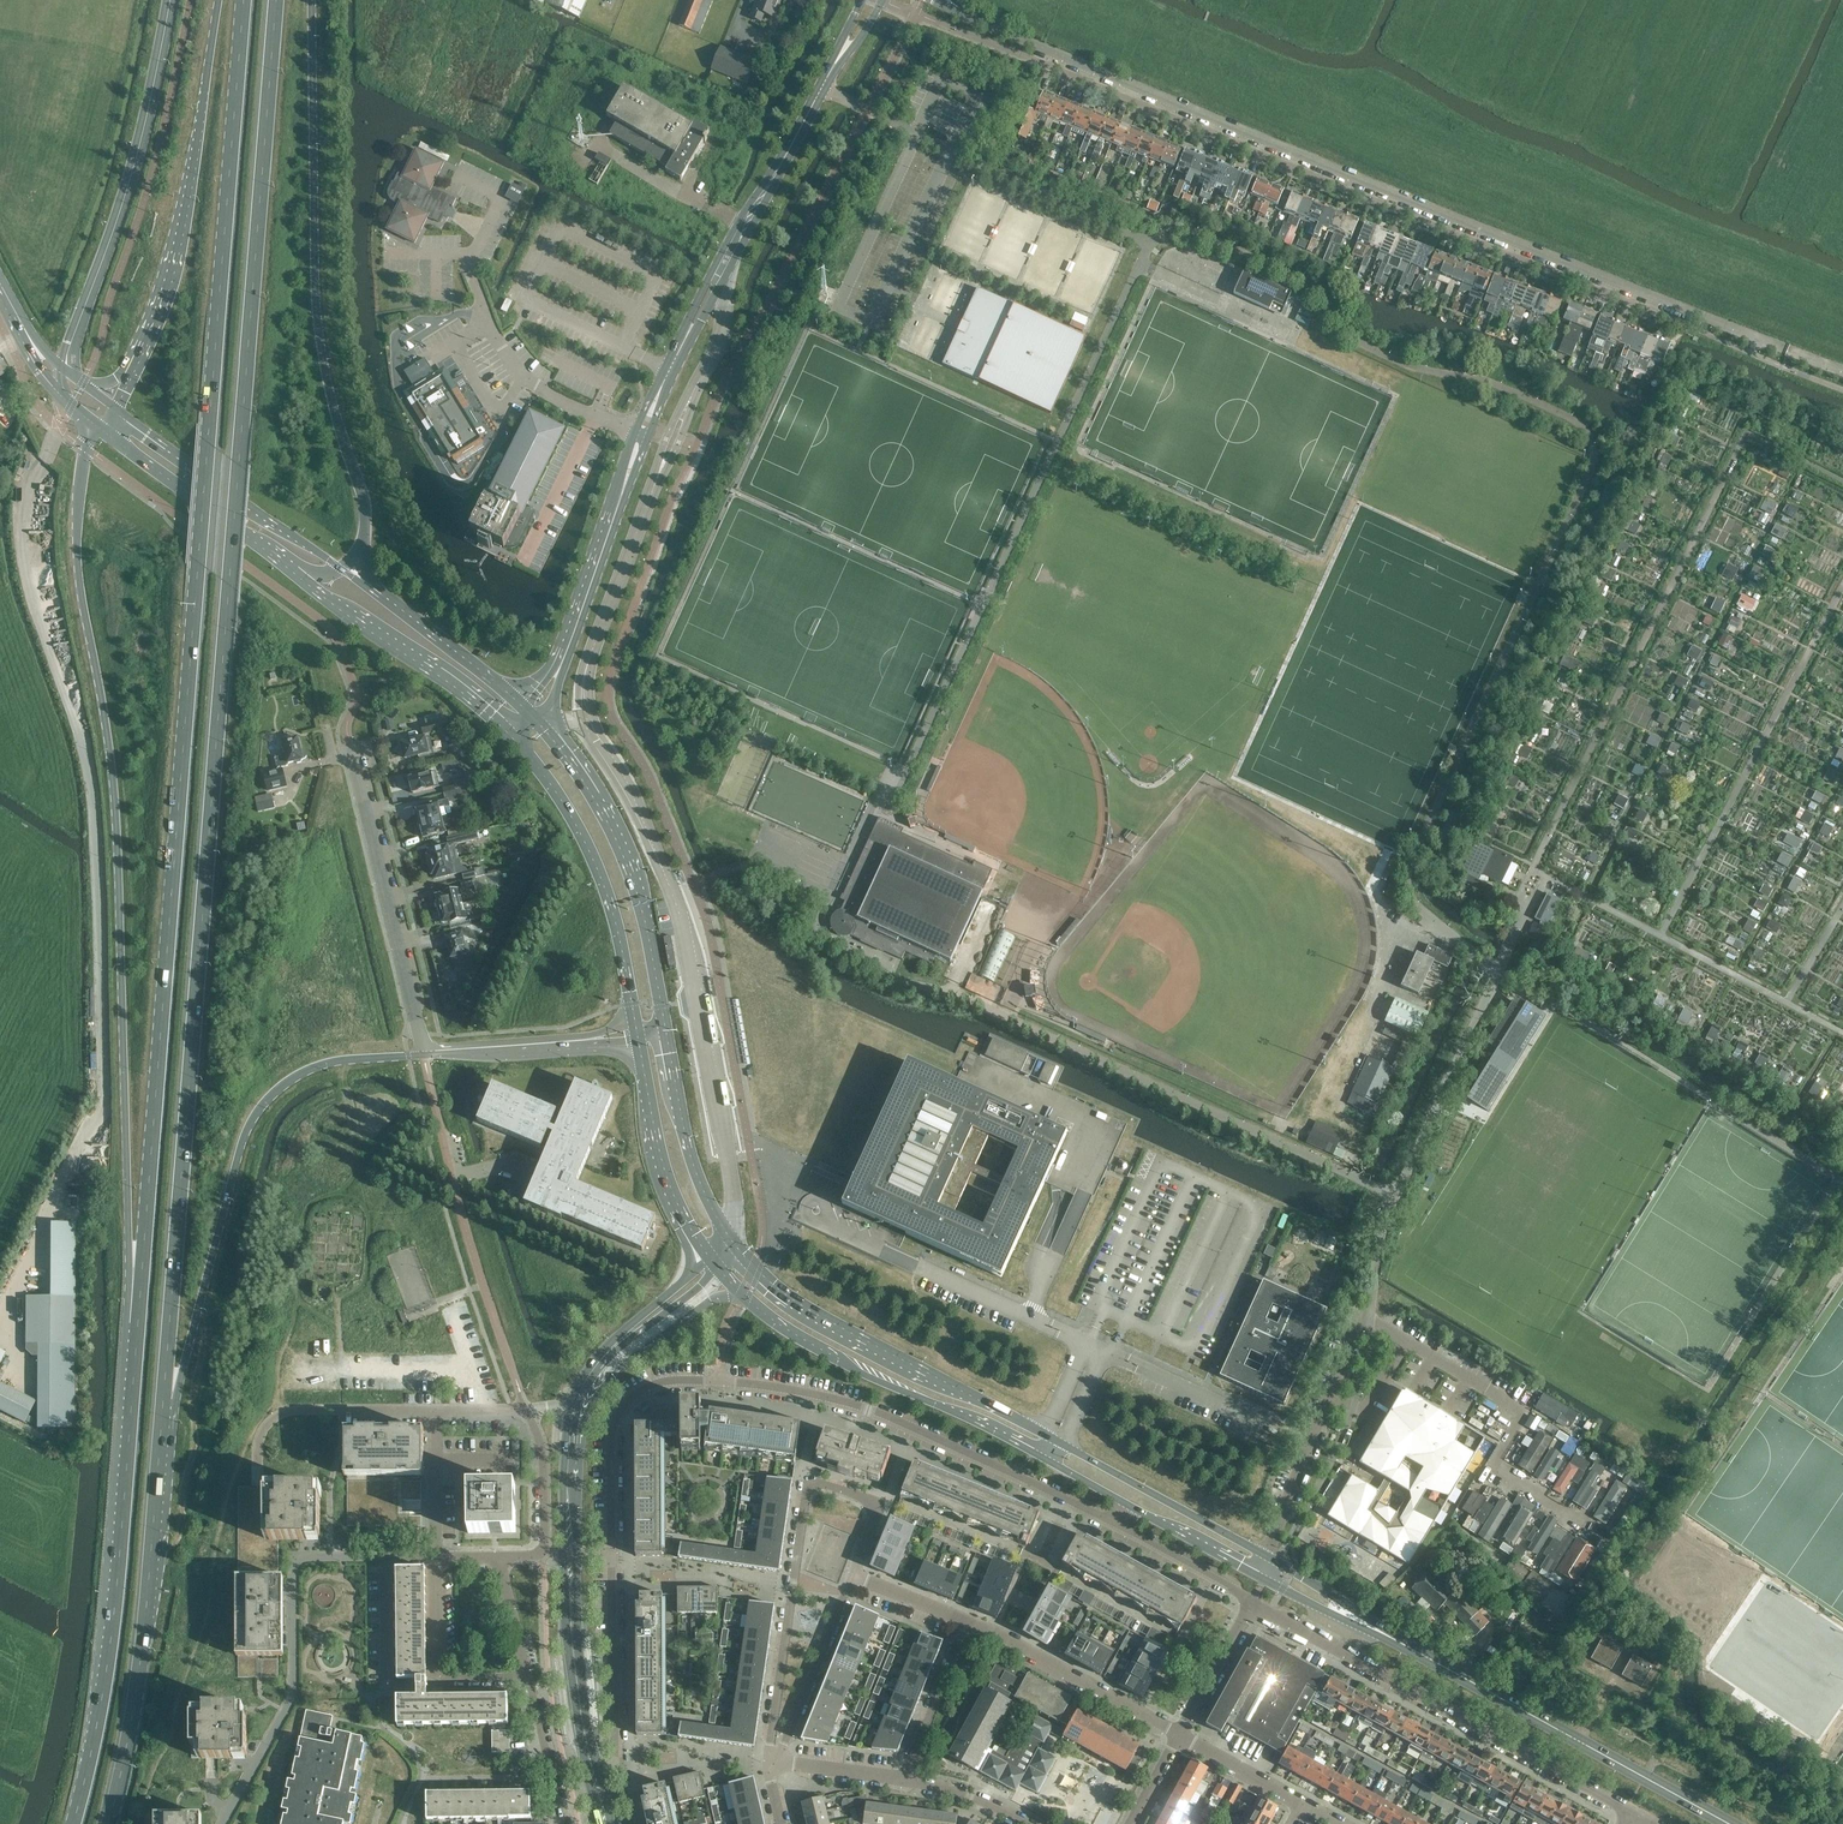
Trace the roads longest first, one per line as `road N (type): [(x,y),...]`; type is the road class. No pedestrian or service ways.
road 1 (primary): [(162,1401),(276,0)]
road 2 (primary): [(243,0),(135,1355)]
road 3 (residential): [(1842,370),(1474,228),(995,27),(948,0)]
road 4 (primary): [(98,428),(82,457),(76,554),(113,784),(125,1320),(135,1355)]
road 5 (residential): [(1063,1498),(926,1431),(818,1395),(682,1382),(639,1395),(616,1428),(615,1765),(599,1769)]
road 6 (primary): [(1264,1556),(820,1316),(773,1285),(732,1242)]
road 7 (track): [(1533,866),(1746,434),(1842,480)]
road 8 (primary): [(343,569),(364,532),(364,497),(333,407),(317,319),(310,0)]
road 9 (primary): [(162,1401),(185,1363),(241,1148),(265,1101),(324,1064),(423,1054)]
road 10 (secondary): [(644,428),(873,0)]
road 11 (primary): [(135,1355),(112,1617),(72,1823)]
road 12 (primary): [(742,1295),(833,1357),(1131,1506)]
road 13 (residential): [(1254,1605),(1634,1815)]
road 14 (residential): [(854,1579),(876,1507),(806,1484),(770,1742),(774,1762)]
road 15 (primary): [(109,1823),(136,1705),(162,1401)]
road 16 (primary): [(217,0),(165,298),(114,407)]
road 17 (track): [(1660,935),(1842,586)]
road 18 (primary): [(1730,1823),(1401,1644)]
road 19 (secondary): [(569,1411),(562,1552),(587,1773)]
road 20 (track): [(1842,1031),(1533,866)]
road 21 (primary): [(665,1028),(622,853),(578,772),(529,714)]
road 22 (secondary): [(599,1769),(578,1639),(577,1439)]
road 23 (primary): [(510,734),(561,801),(603,882),(637,1034)]
road 24 (unclassified): [(351,747),(423,1054)]
road 25 (secondary): [(529,714),(549,688),(644,428)]
road 26 (primary): [(343,569),(114,407)]
road 27 (primary): [(292,572),(510,734)]
road 28 (residential): [(233,1811),(293,1691),(294,1560)]
road 29 (unclassified): [(1264,1556),(1360,1312)]
road 30 (unclassified): [(1491,1468),(1521,1412),(1360,1312)]
road 31 (primary): [(98,428),(292,572)]
road 32 (residential): [(1180,1735),(969,1620)]
road 33 (primary): [(637,1034),(666,1177),(711,1259)]
road 34 (primary): [(529,714),(343,569)]
road 35 (residential): [(434,1410),(283,1412),(260,1435),(257,1486)]
road 36 (secondary): [(577,1439),(614,1375),(711,1301),(742,1295)]
road 37 (primary): [(732,1242),(692,1162),(665,1028)]
road 38 (primary): [(423,1054),(637,1034)]
road 39 (secondary): [(711,1259),(596,1358),(569,1411)]
road 40 (unclassified): [(526,1677),(436,1677),(435,1557)]
road 41 (unclassified): [(644,428),(595,415),(523,378),(483,314)]
road 42 (secondary): [(577,1411),(603,1363),(717,1267)]
road 43 (residential): [(774,1762),(854,1579)]
road 44 (secondary): [(114,407),(52,359),(0,275)]
road 45 (residential): [(908,1778),(969,1620)]
road 46 (secondary): [(0,298),(40,371),(98,428)]
road 47 (primary): [(1401,1644),(1264,1556)]
road 48 (primary): [(1256,1574),(1401,1644)]
road 49 (residential): [(1254,1605),(1119,1530)]
road 50 (residential): [(561,1823),(526,1677)]
road 51 (residential): [(1254,1605),(1180,1735)]
road 52 (residential): [(434,1410),(435,1557)]
road 53 (unclassified): [(544,1553),(542,1449),(526,1411)]
road 54 (residential): [(1304,1805),(1180,1735)]
road 55 (primary): [(1131,1506),(1256,1574)]
road 56 (residential): [(435,1557),(294,1560)]
road 57 (residential): [(774,1762),(908,1778)]
road 58 (residential): [(908,1778),(1026,1823)]
road 59 (unclassified): [(526,1677),(498,1557)]
road 60 (residential): [(969,1620),(854,1579)]

